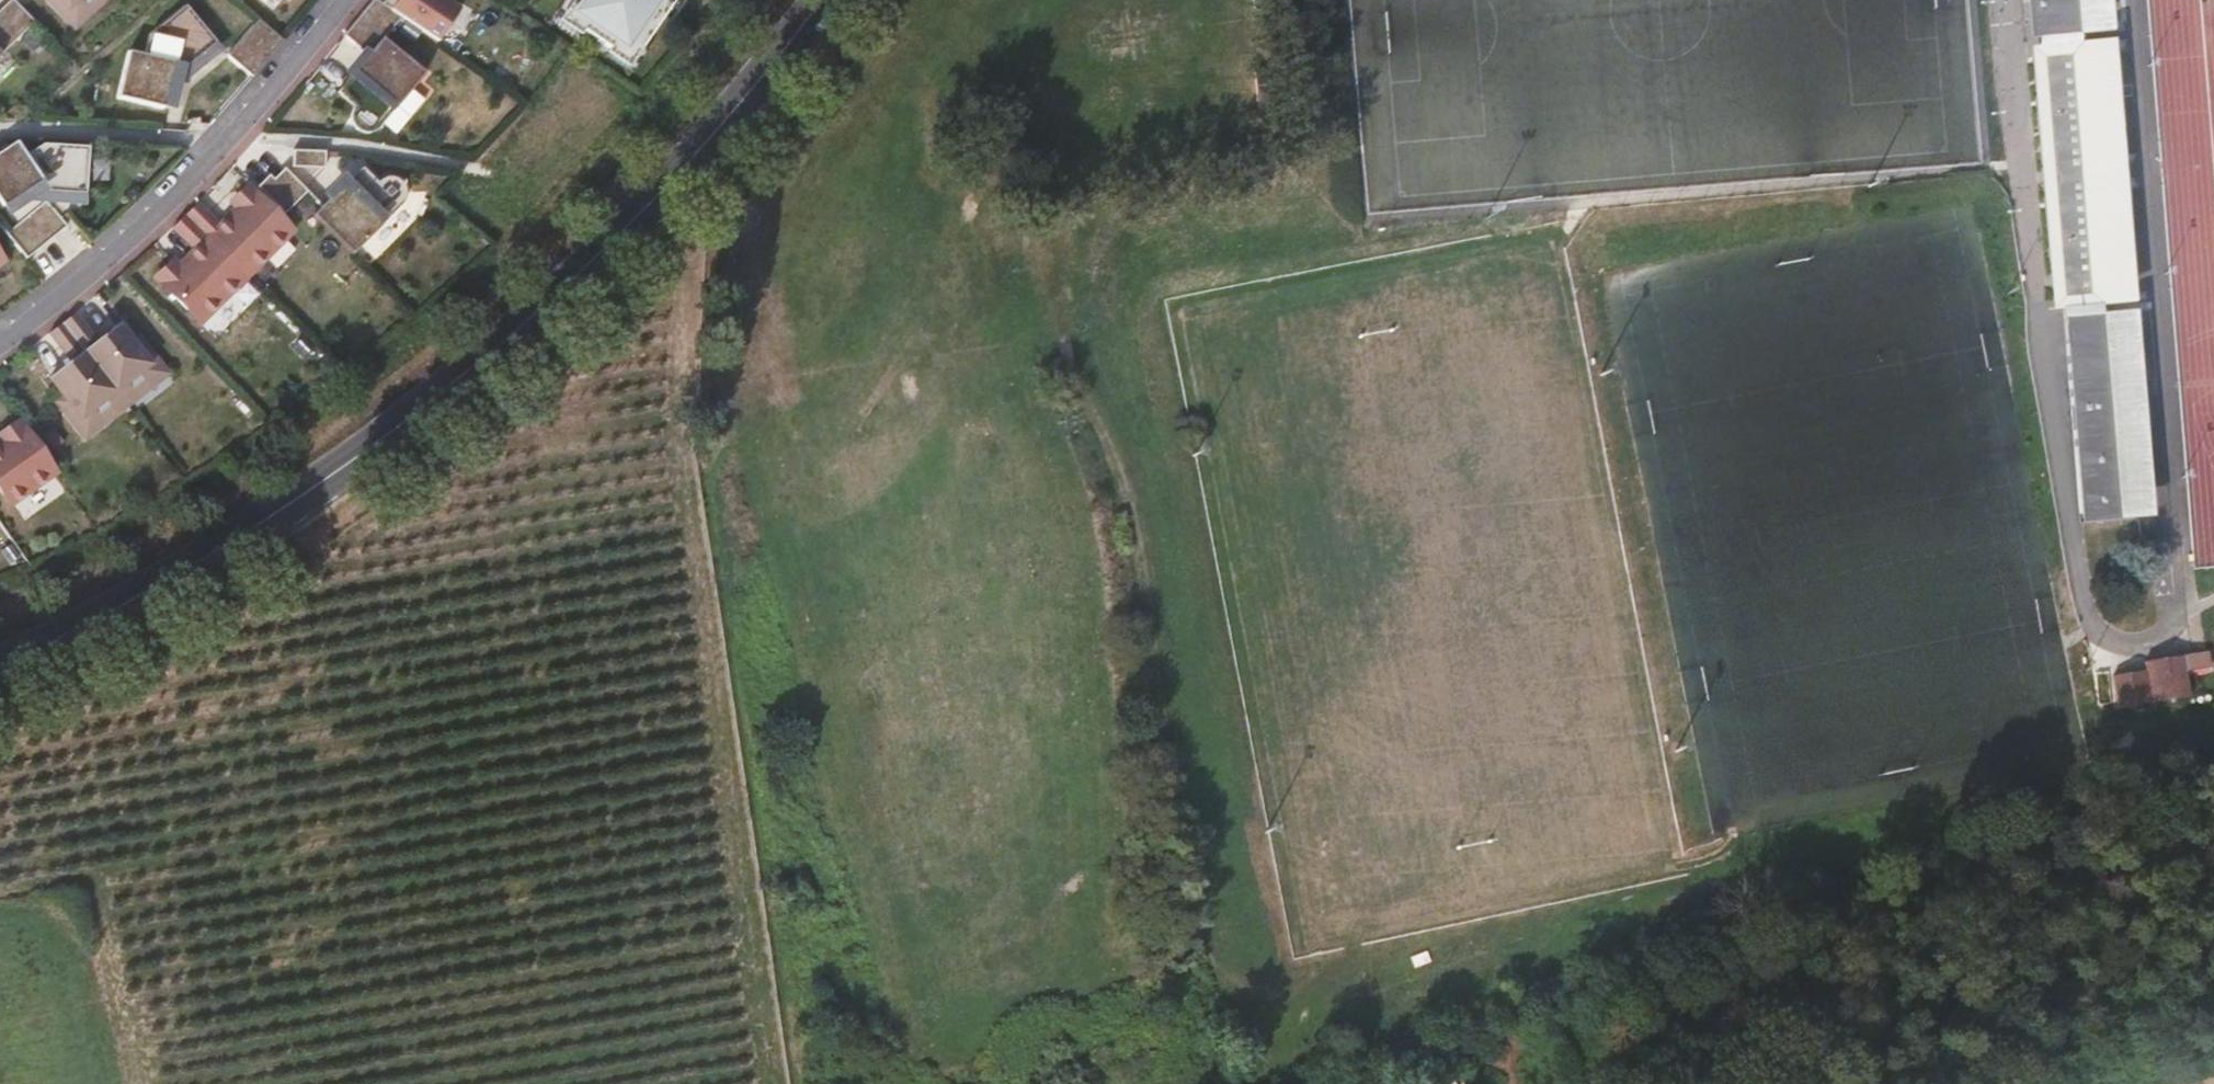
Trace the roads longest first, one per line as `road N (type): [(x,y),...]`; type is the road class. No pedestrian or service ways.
road 1 (secondary): [(823,0),(672,182),(539,312),(453,384),(263,523),(0,667)]
road 2 (residential): [(0,346),(168,202),(344,0)]

